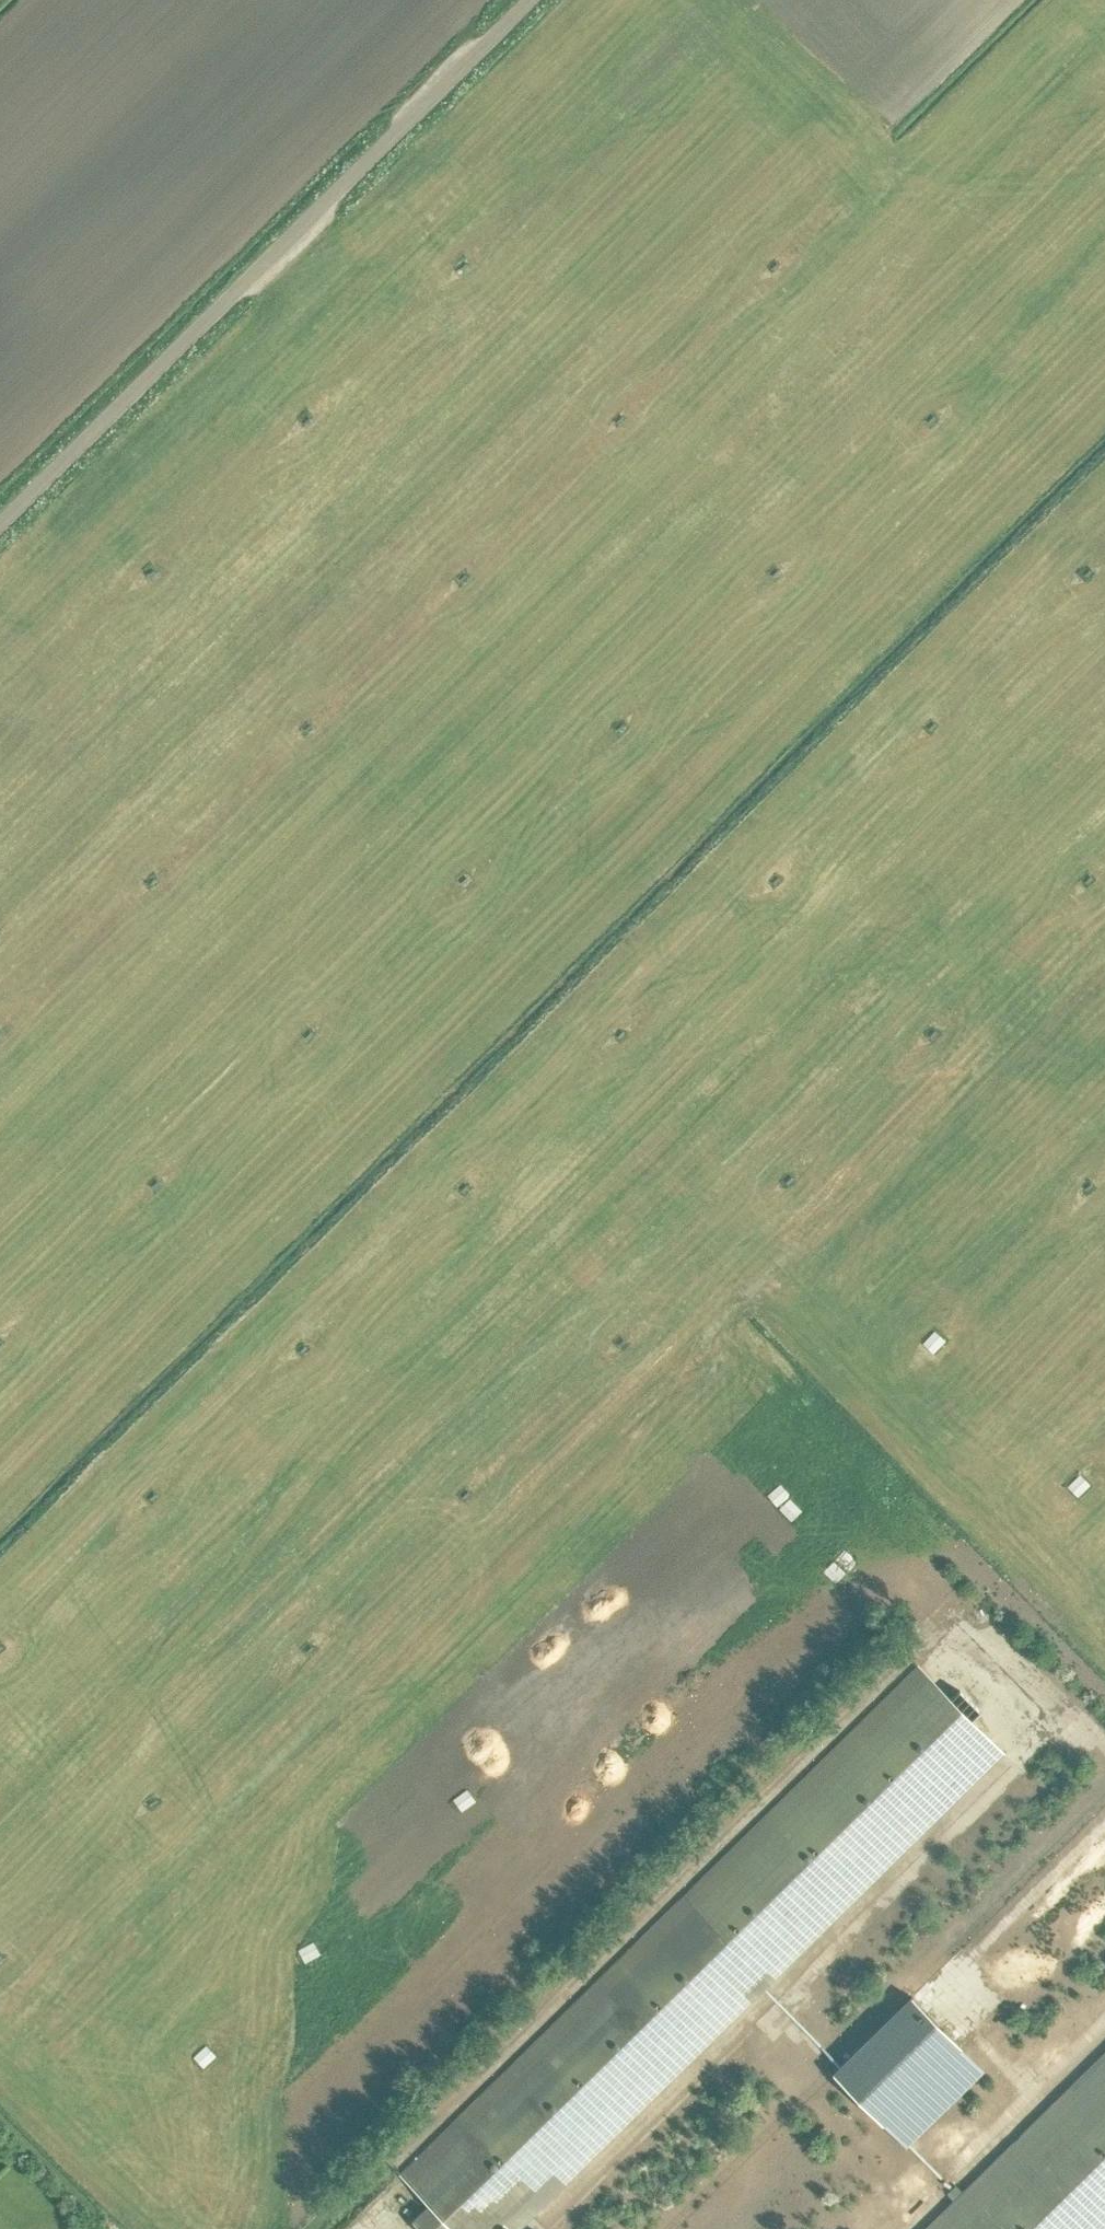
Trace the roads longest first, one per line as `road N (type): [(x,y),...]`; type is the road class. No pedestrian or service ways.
road 1 (unclassified): [(0,527),(531,0)]

